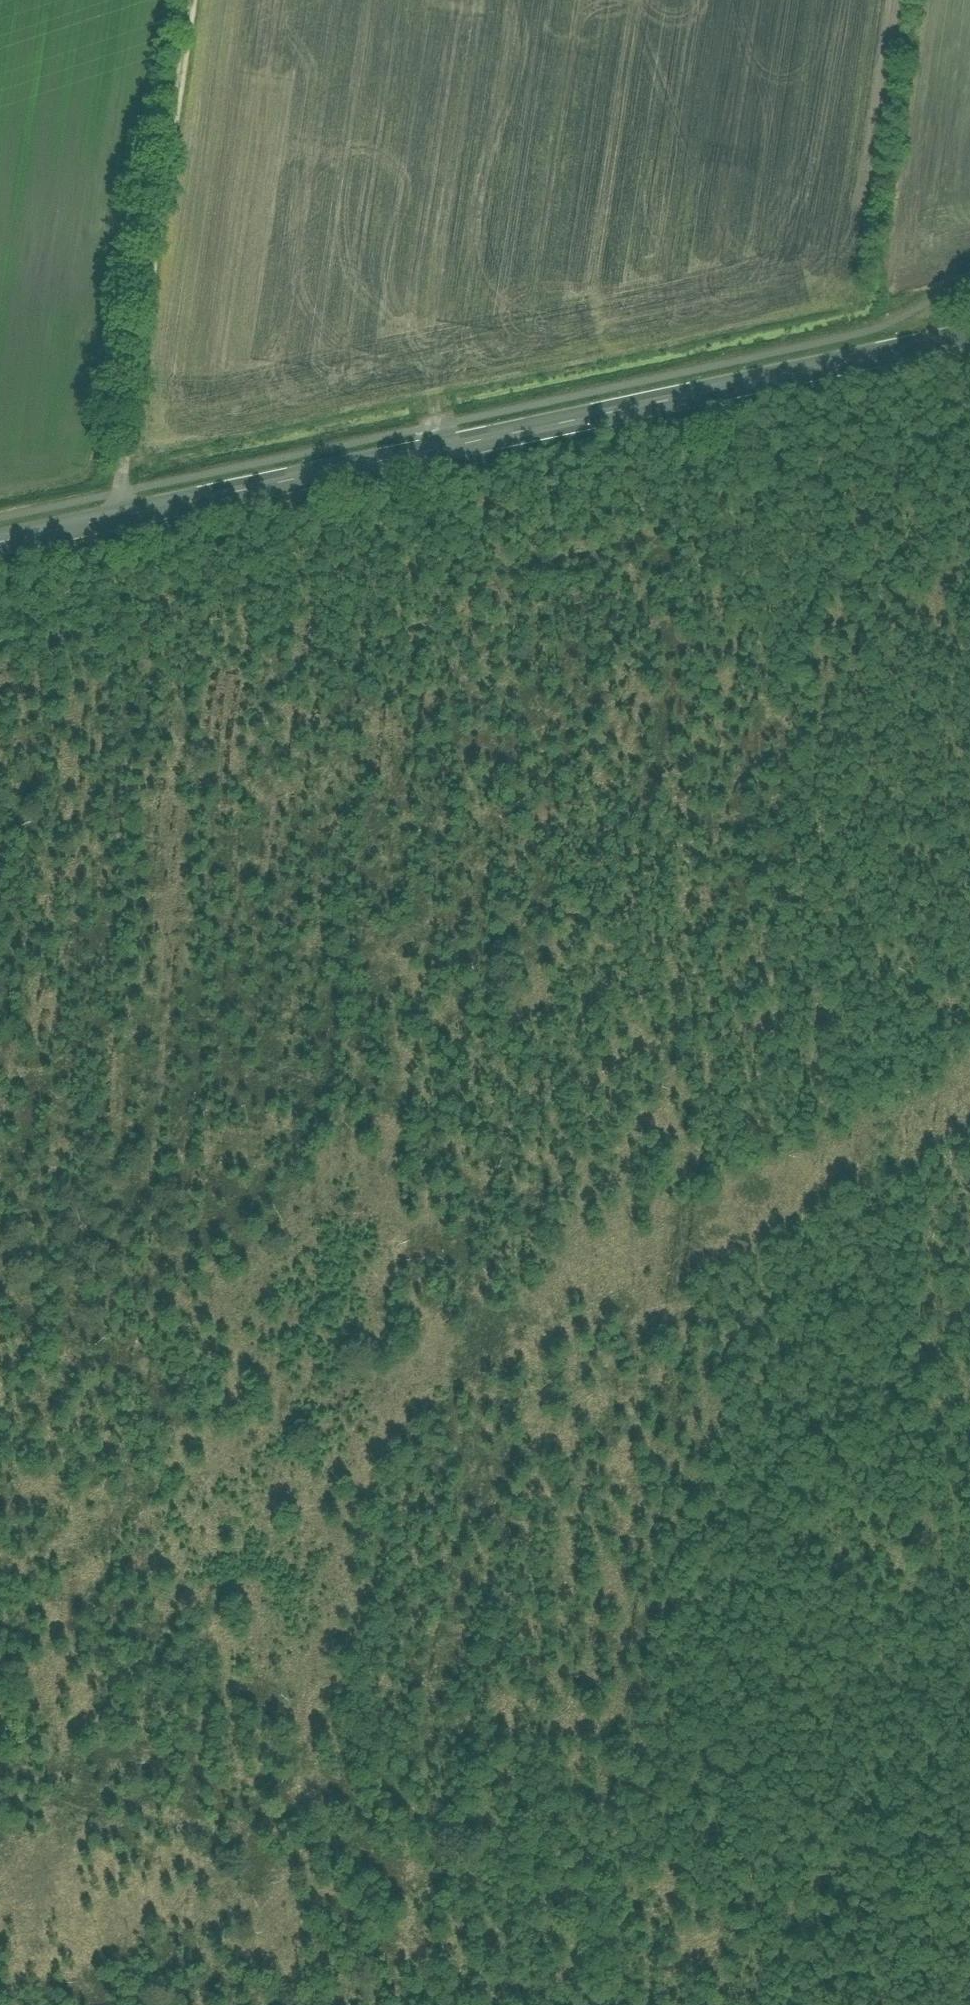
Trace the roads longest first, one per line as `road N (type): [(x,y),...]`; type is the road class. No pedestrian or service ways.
road 1 (secondary): [(0,544),(969,337)]

